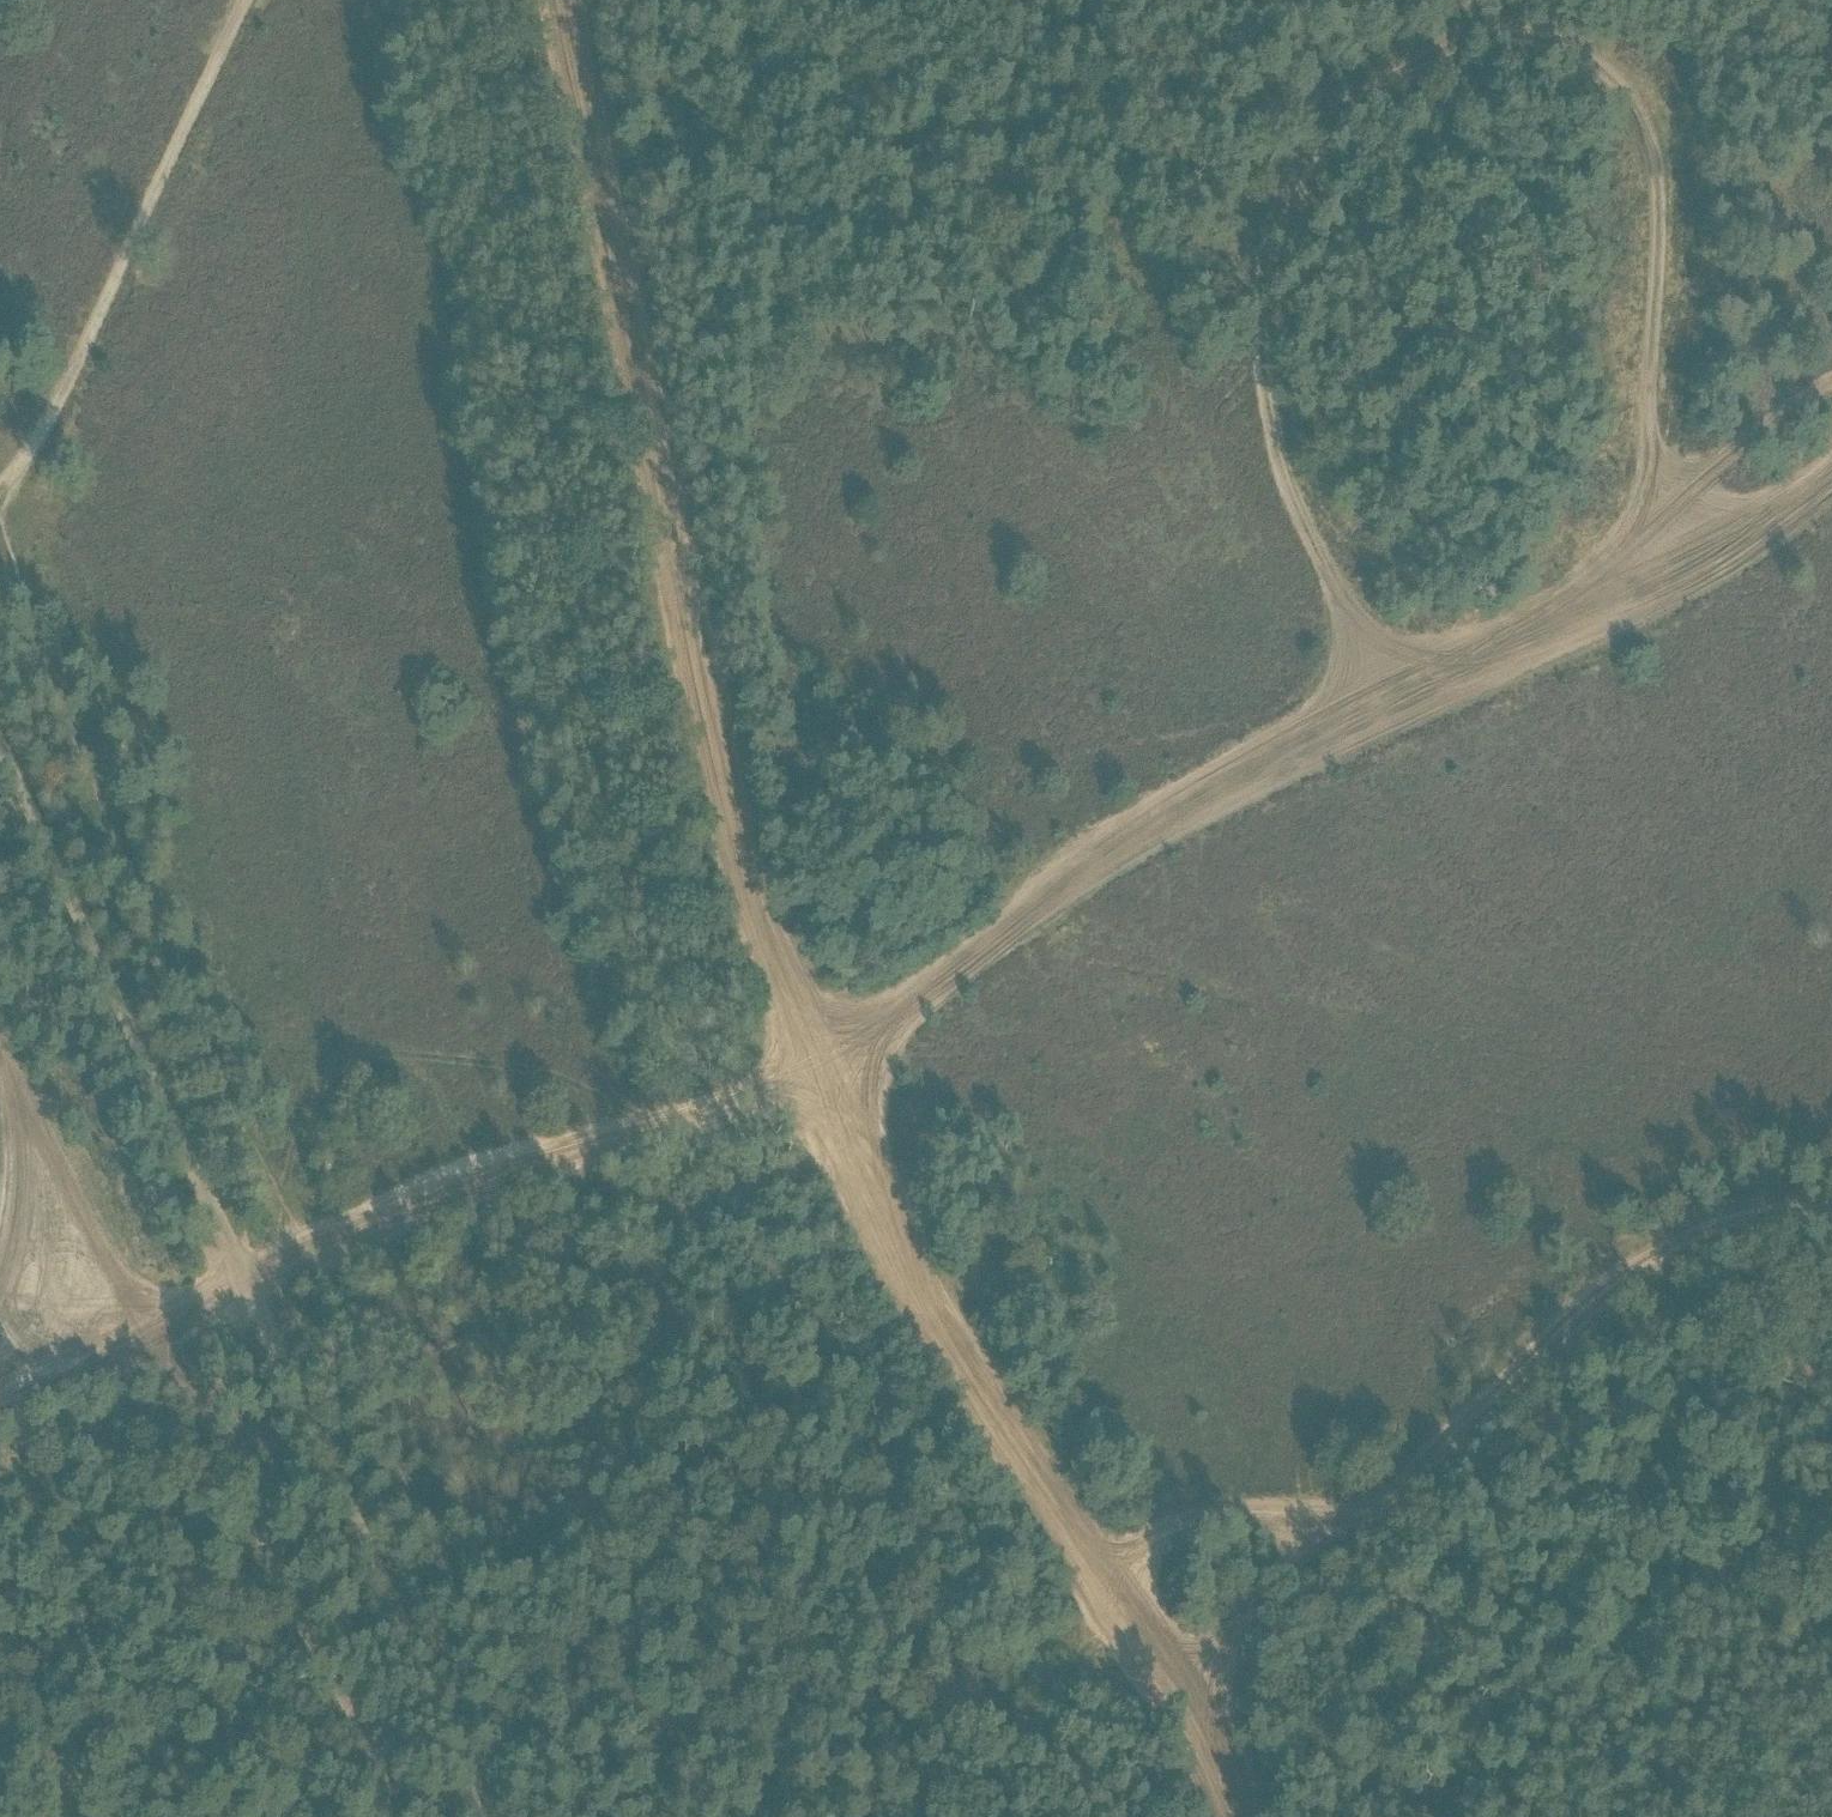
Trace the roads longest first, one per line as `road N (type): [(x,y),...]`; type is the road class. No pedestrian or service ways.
road 1 (track): [(539,0),(797,1045),(1465,643),(1831,470)]
road 2 (track): [(257,1262),(797,1045),(911,1268),(1100,1557),(1191,1715),(1219,1816)]
road 3 (track): [(1659,551),(1660,195),(1609,72),(1514,35),(1391,67),(1280,178),(1247,331),(1290,499),(1339,599),(1370,700)]
road 4 (unclassified): [(507,1816),(257,1262),(0,730)]
road 5 (track): [(1191,1715),(1294,1569),(1480,1442),(1638,1297),(1772,1230),(1831,1227)]
road 6 (track): [(0,1298),(136,1338),(229,1452),(415,1816)]
road 7 (track): [(0,508),(32,456),(175,123),(246,0)]
road 8 (track): [(1100,1557),(1360,1524)]
road 9 (track): [(0,1414),(136,1338)]
road 10 (track): [(257,1262),(136,1338)]

